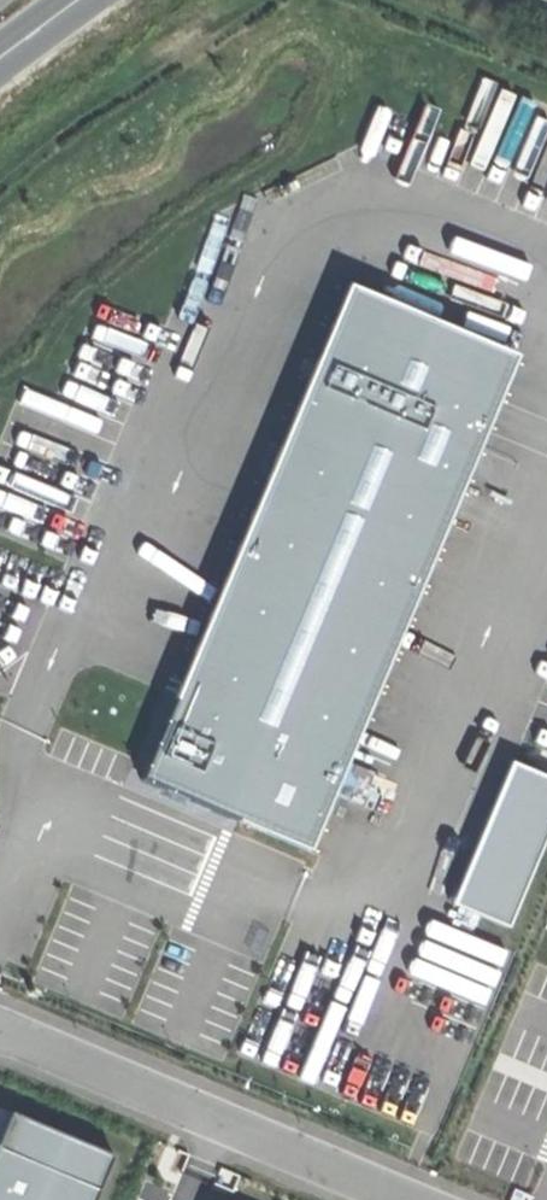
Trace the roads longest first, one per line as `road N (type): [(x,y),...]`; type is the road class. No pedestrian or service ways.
road 1 (unclassified): [(407,1199),(0,1029)]

